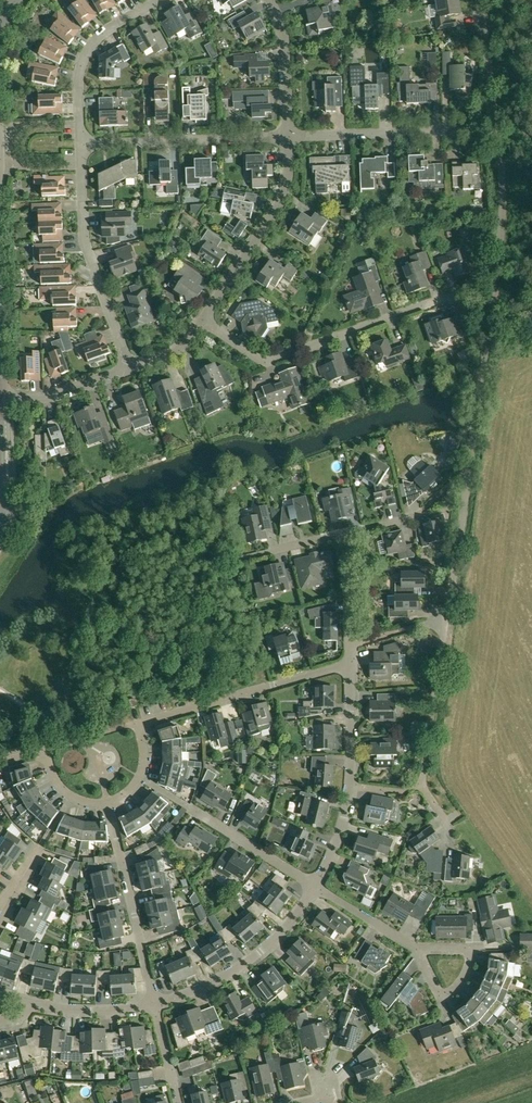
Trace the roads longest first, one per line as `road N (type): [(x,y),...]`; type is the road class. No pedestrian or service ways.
road 1 (residential): [(501,251),(423,786)]
road 2 (residential): [(110,804),(128,796),(145,769),(139,723),(352,662)]
road 3 (residential): [(204,319),(264,362),(457,297)]
road 4 (residential): [(501,251),(503,165),(480,0)]
road 5 (residential): [(128,368),(84,239),(81,141)]
road 6 (residential): [(81,141),(289,135)]
road 7 (residential): [(204,319),(284,195),(289,135)]
road 8 (residential): [(155,1004),(110,804)]
road 9 (residential): [(155,1004),(202,988),(250,956),(314,887)]
road 10 (residential): [(81,141),(86,53),(160,0)]
road 11 (residential): [(289,135),(465,130)]
road 12 (residential): [(314,887),(191,808)]
road 13 (residential): [(0,763),(44,750),(64,793),(110,804)]
road 14 (residential): [(289,135),(285,35),(266,0)]
road 15 (residential): [(1,397),(65,394),(128,368)]
road 16 (tertiary): [(0,528),(1,397)]
road 17 (residential): [(352,662),(346,532)]
road 18 (residential): [(352,787),(352,662)]
road 19 (residential): [(155,1004),(90,1011),(31,1003)]
road 20 (residential): [(413,947),(439,998),(467,974),(469,948)]

